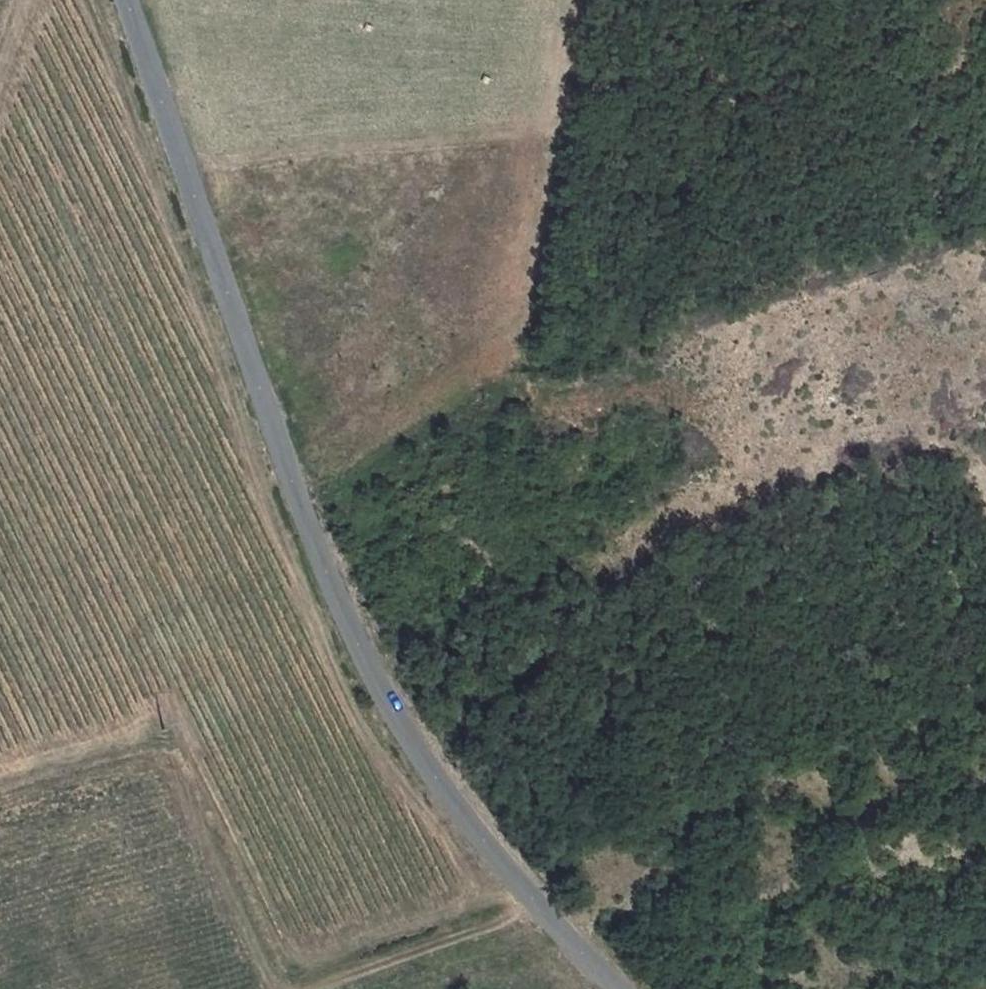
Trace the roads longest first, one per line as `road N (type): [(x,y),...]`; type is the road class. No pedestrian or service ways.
road 1 (tertiary): [(124,0),(346,621),(391,710),(466,817),(618,988)]

